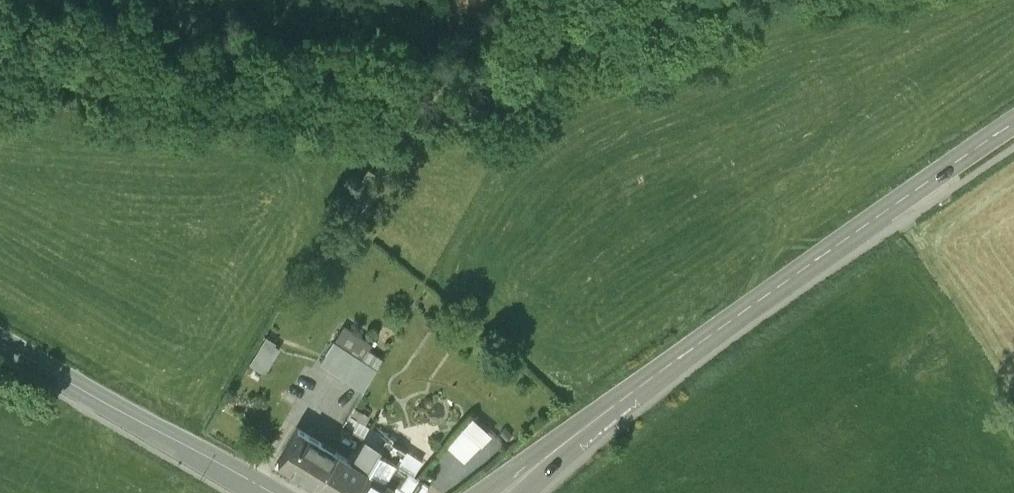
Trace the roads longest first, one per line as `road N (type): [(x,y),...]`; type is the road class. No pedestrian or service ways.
road 1 (secondary): [(1013,131),(606,411)]
road 2 (secondary): [(0,339),(269,492)]
road 3 (secondary): [(606,411),(480,492)]

